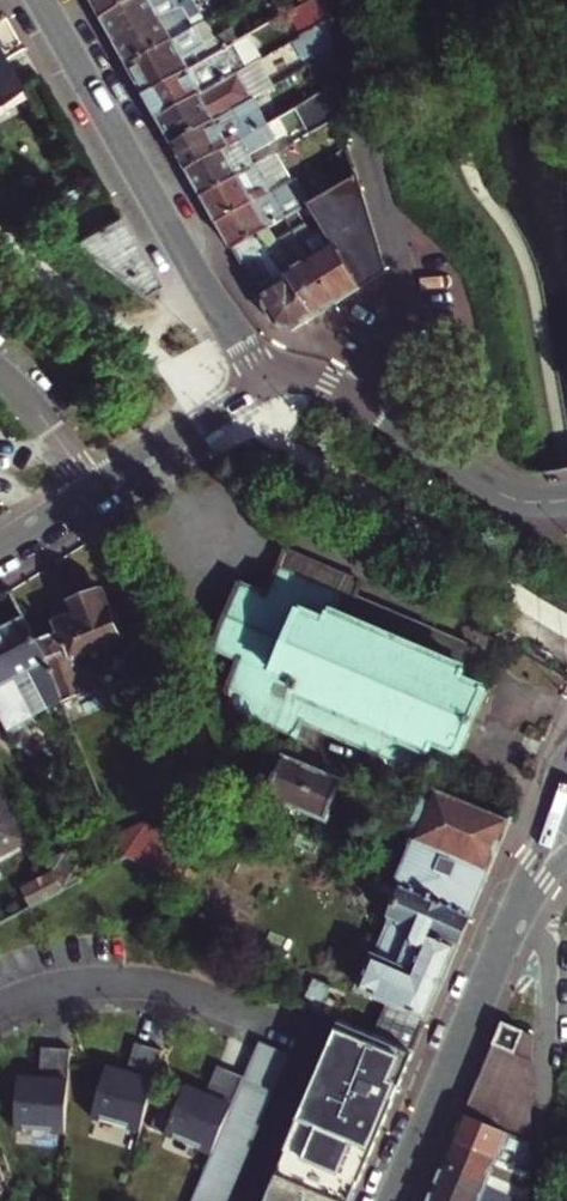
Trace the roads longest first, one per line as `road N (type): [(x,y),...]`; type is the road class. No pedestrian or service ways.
road 1 (residential): [(0,1007),(71,987),(167,988),(317,1044),(249,1200)]
road 2 (tertiary): [(41,0),(258,385)]
road 3 (tertiary): [(519,916),(393,1200)]
road 4 (residential): [(551,1200),(550,943),(519,916)]
road 5 (residential): [(344,0),(368,149),(403,270)]
road 6 (tertiary): [(355,400),(500,494),(566,500)]
road 7 (tertiary): [(94,488),(258,385)]
road 8 (residential): [(94,488),(0,373)]
road 9 (residential): [(403,270),(403,312),(355,400)]

